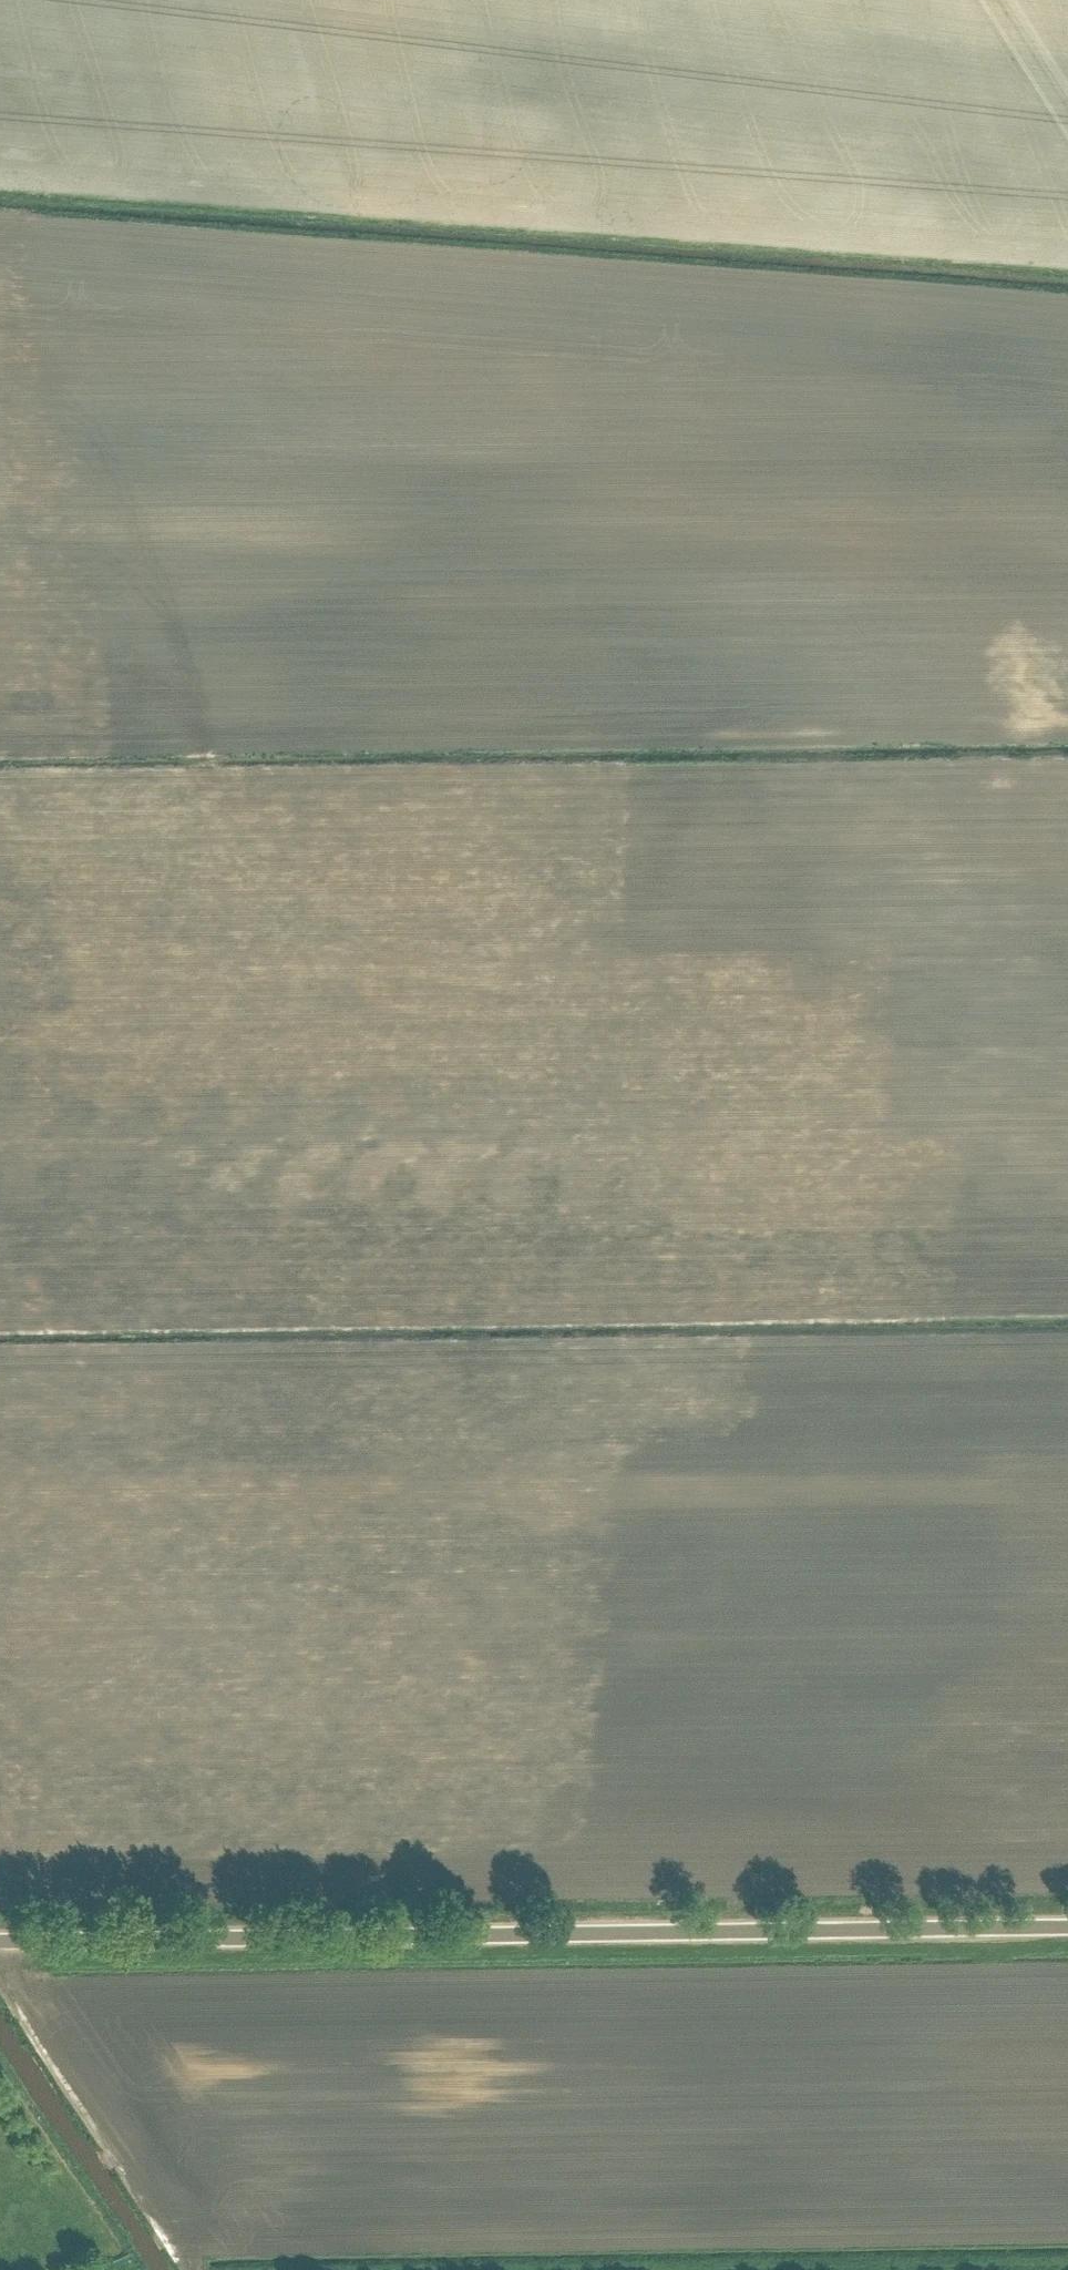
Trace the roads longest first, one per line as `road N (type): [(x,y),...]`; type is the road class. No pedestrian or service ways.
road 1 (tertiary): [(0,1940),(1067,1925)]

